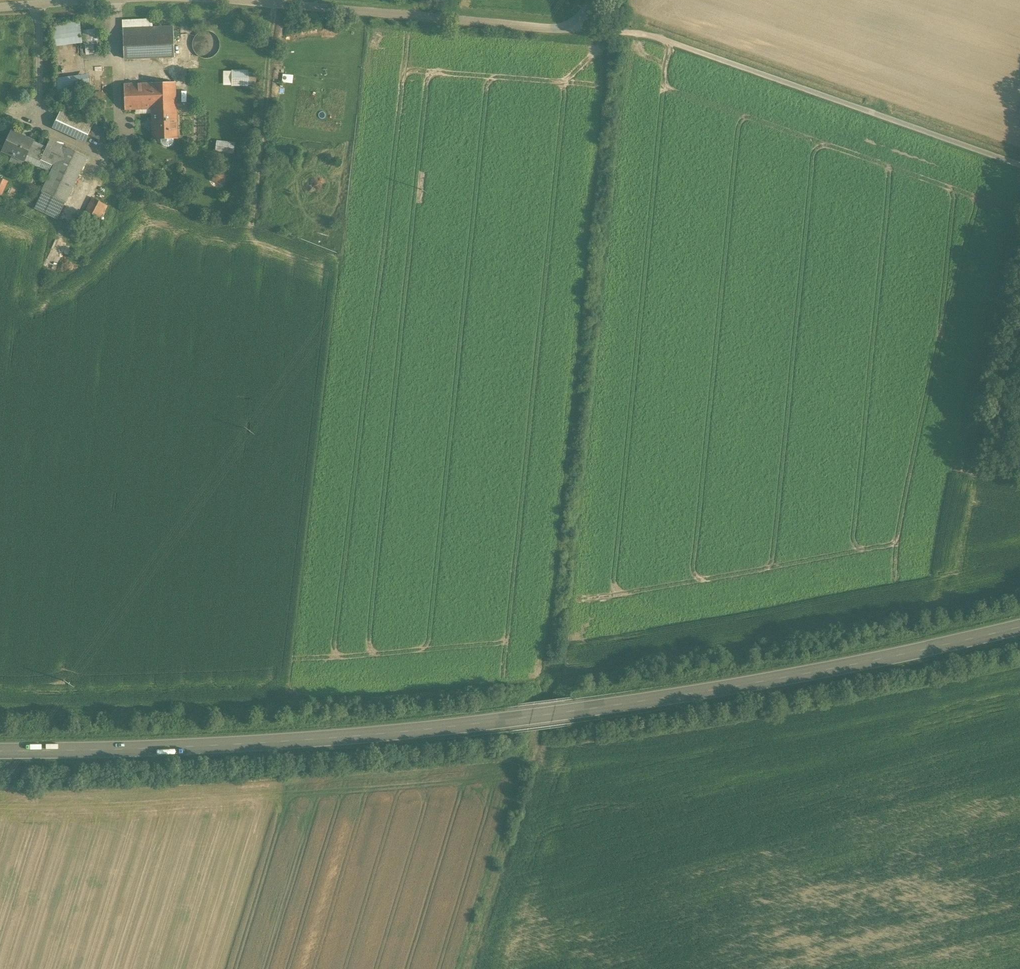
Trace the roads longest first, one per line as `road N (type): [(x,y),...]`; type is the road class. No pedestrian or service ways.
road 1 (primary): [(1019,627),(746,684),(475,723),(238,743),(0,750)]
road 2 (unclassified): [(590,0),(582,21),(550,28),(234,0)]
road 3 (track): [(275,3),(251,231)]

